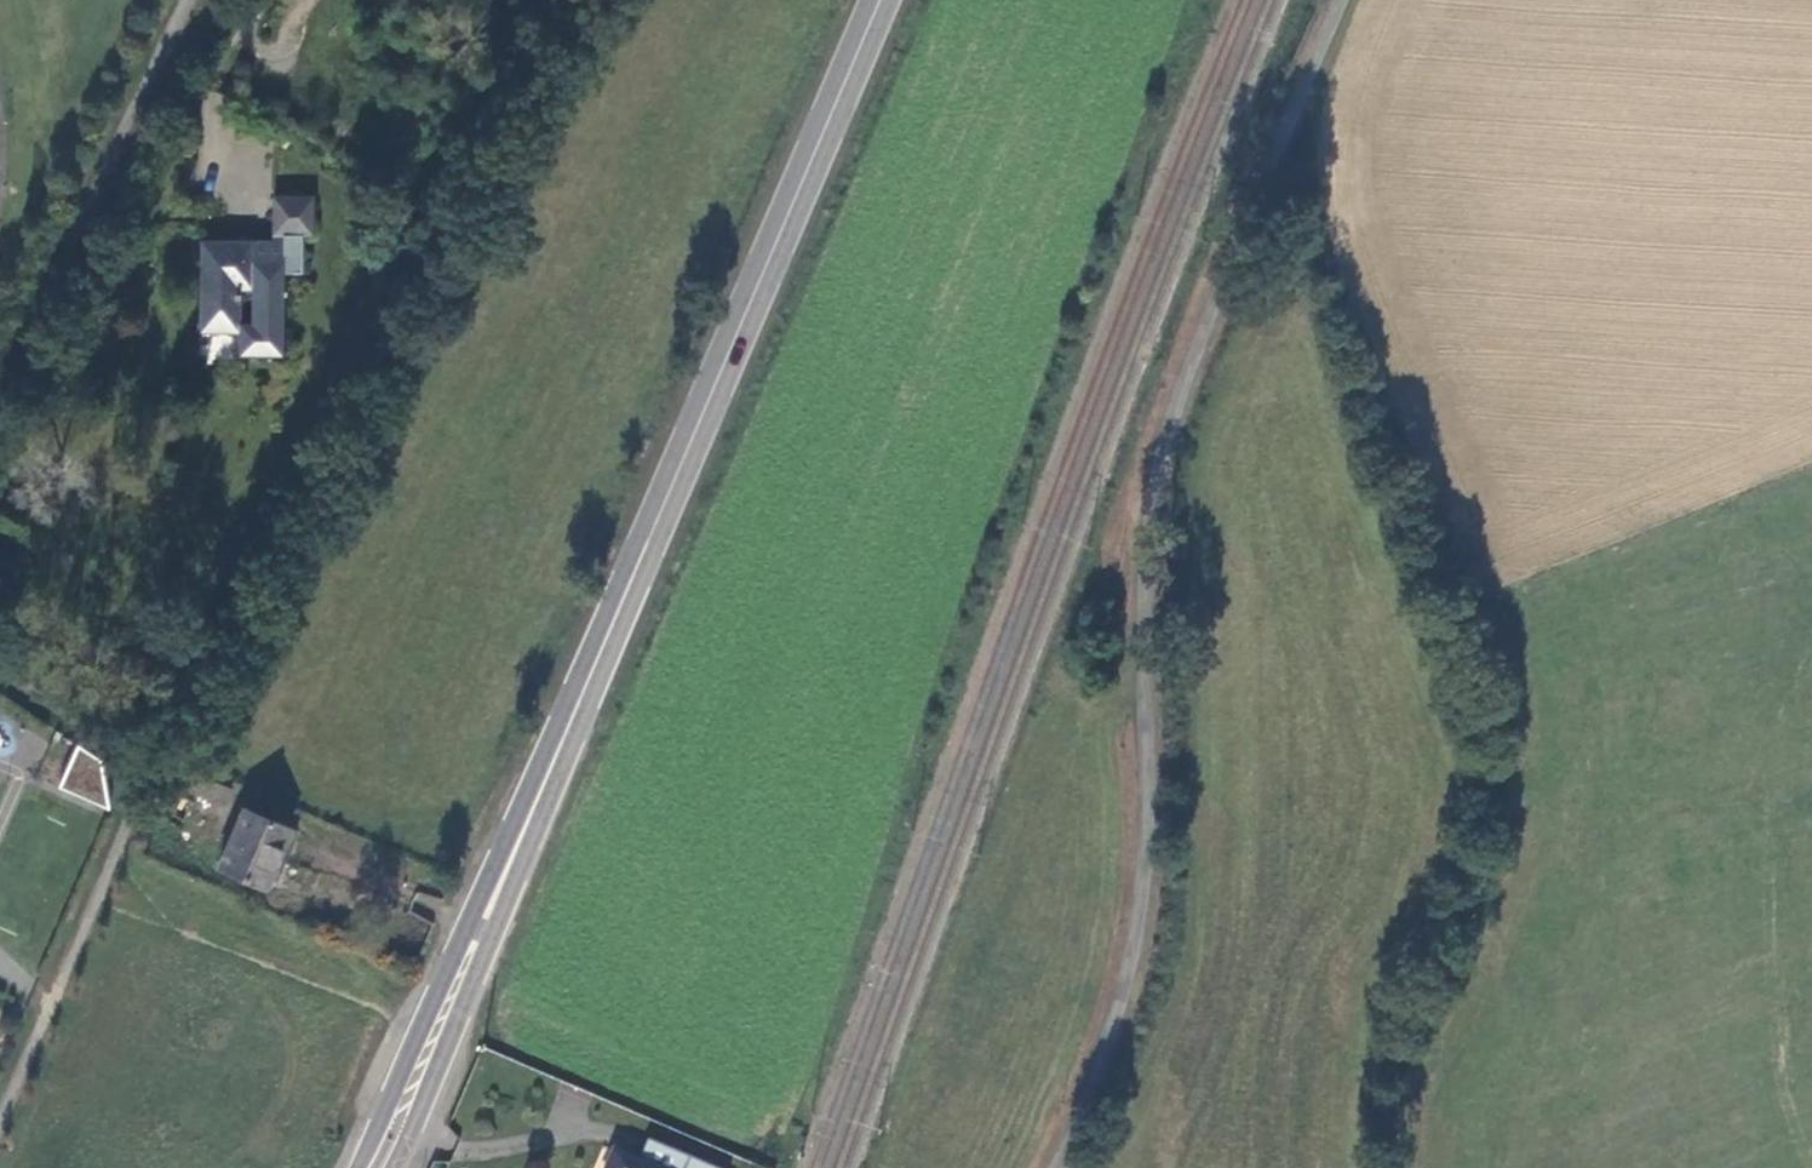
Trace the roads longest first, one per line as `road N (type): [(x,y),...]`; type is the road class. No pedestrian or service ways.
road 1 (secondary): [(396,1124),(881,0)]
road 2 (unclassified): [(1056,1167),(1120,1005),(1140,909),(1148,549),(1161,461),(1213,306),(1343,0)]

